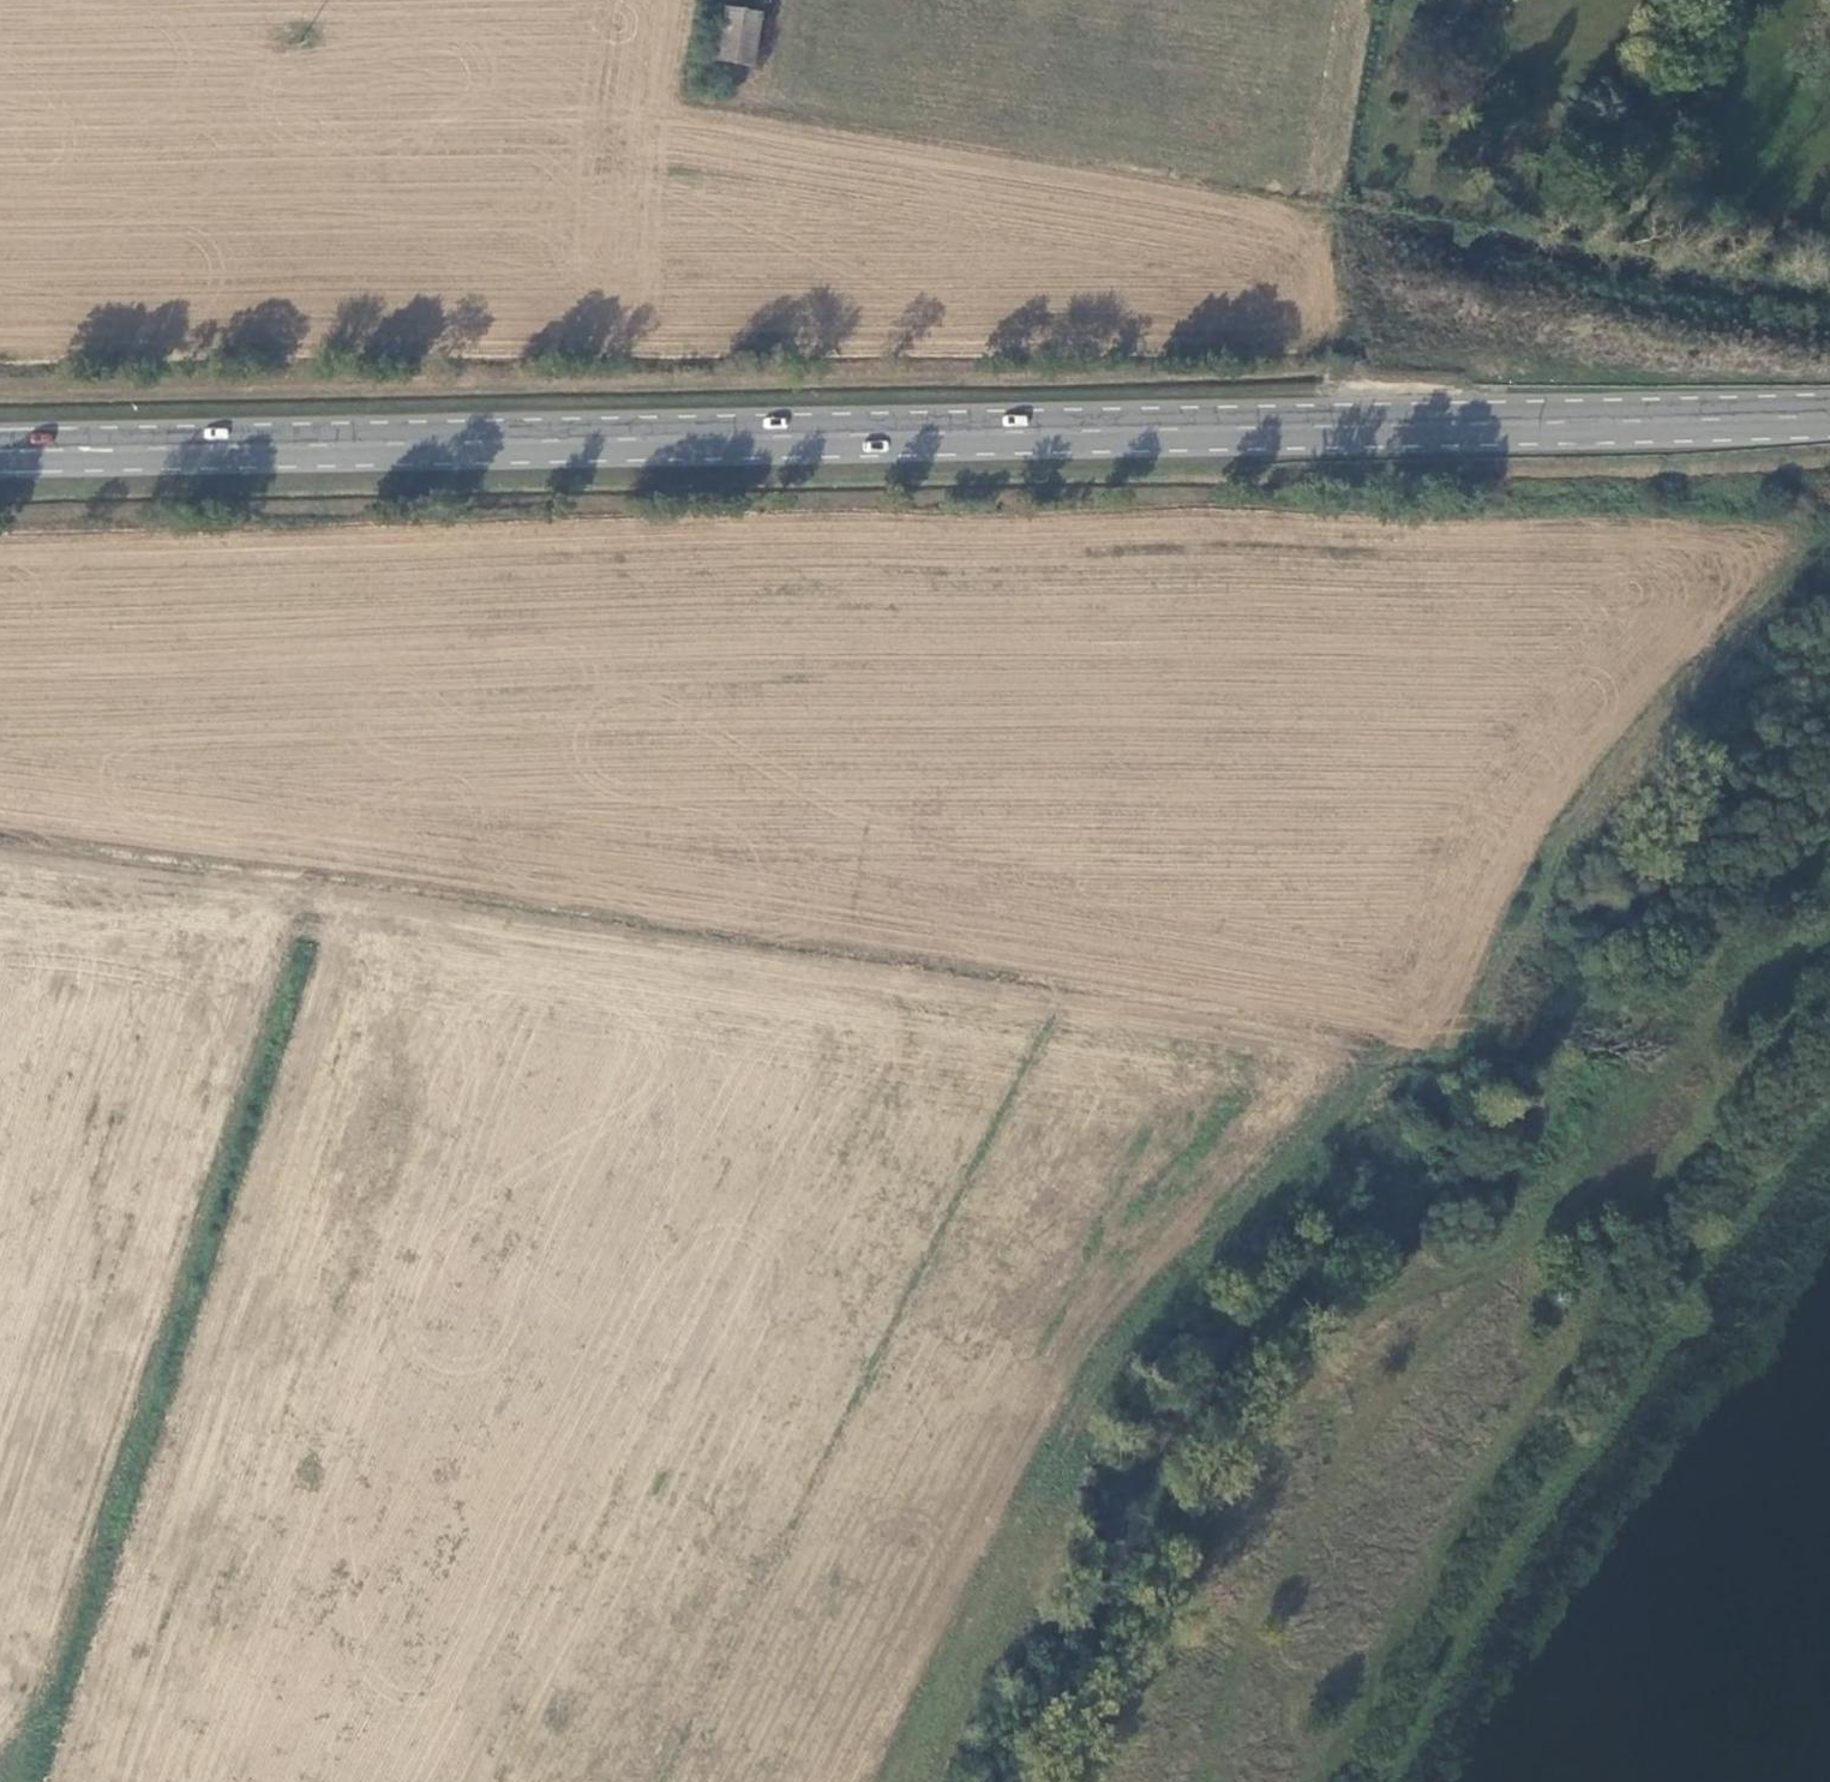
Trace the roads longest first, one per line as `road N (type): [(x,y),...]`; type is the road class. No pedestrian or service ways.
road 1 (primary): [(0,452),(1829,415)]

